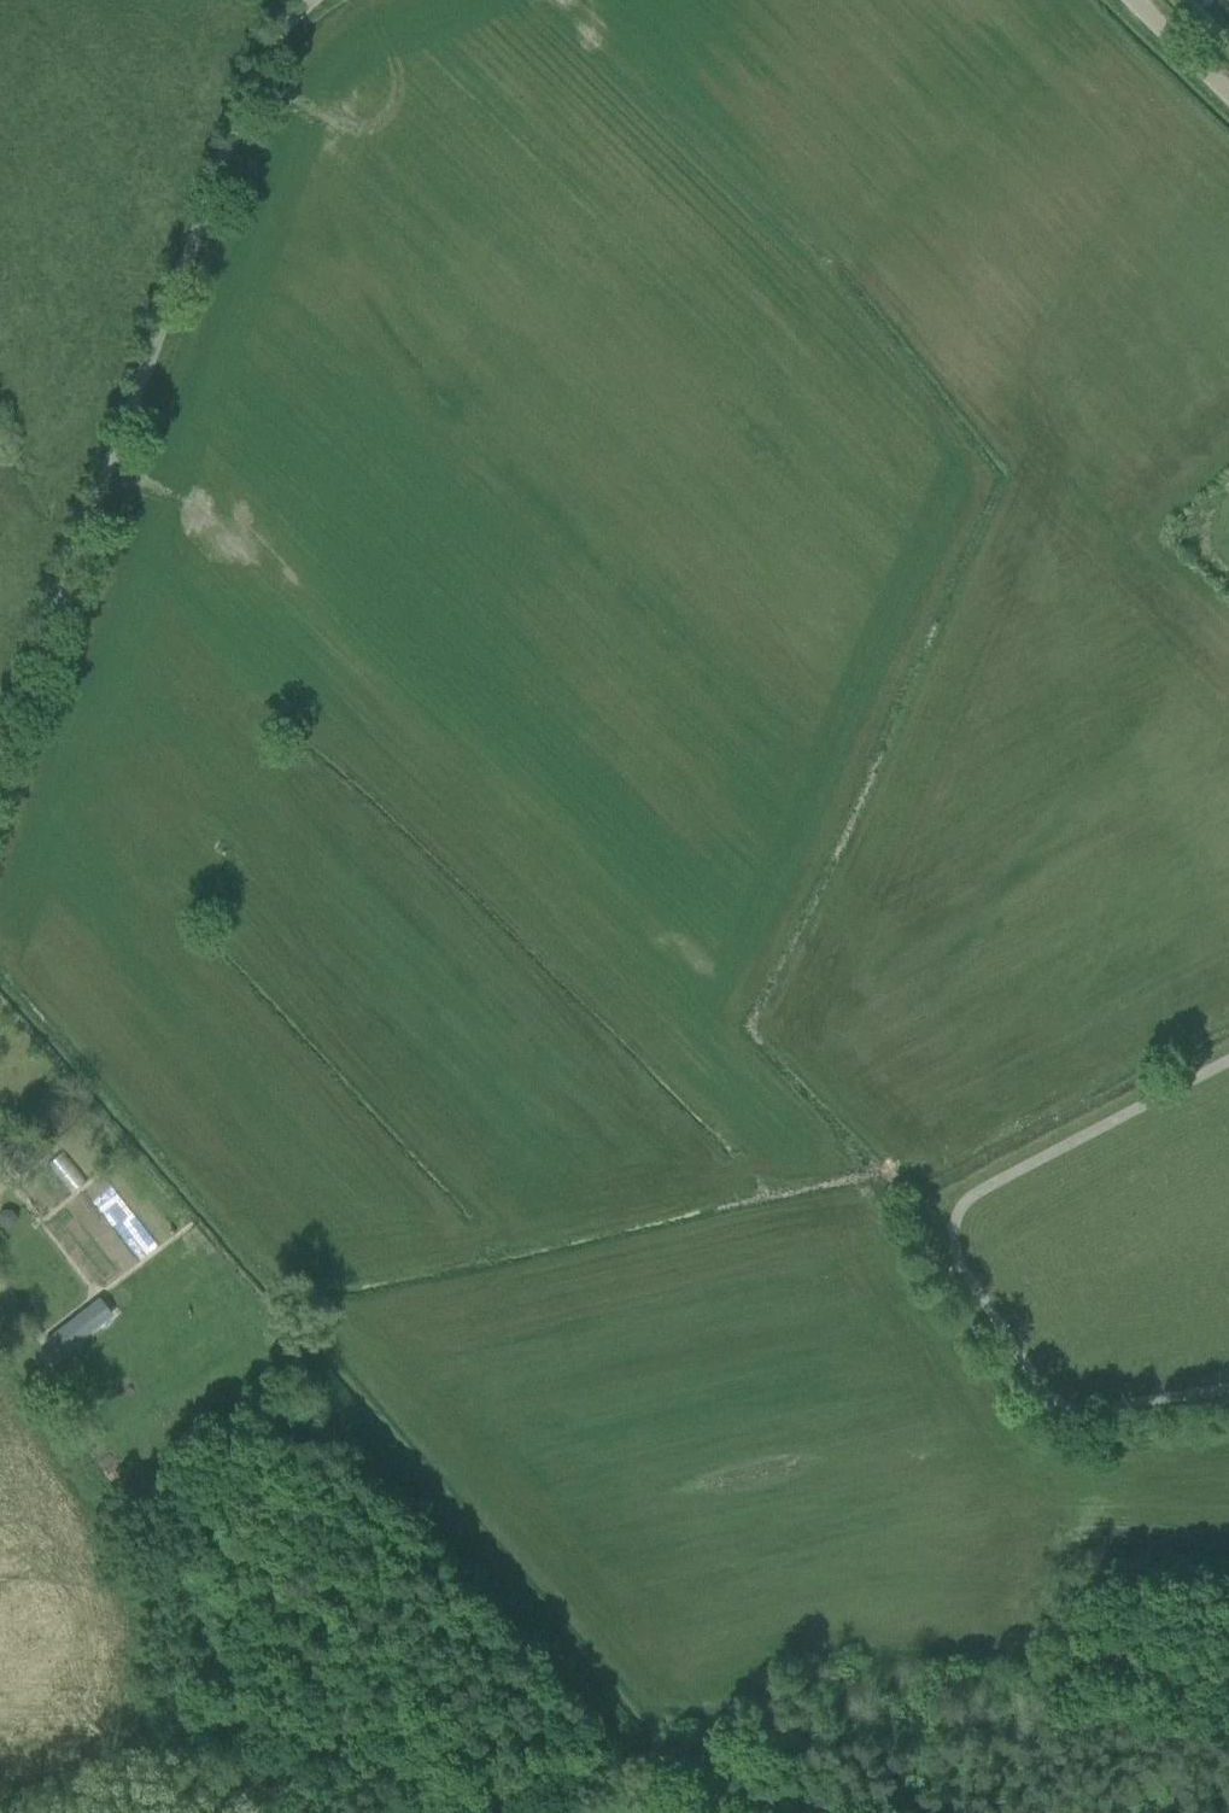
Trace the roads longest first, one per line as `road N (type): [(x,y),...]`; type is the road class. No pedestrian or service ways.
road 1 (unclassified): [(0,787),(273,37),(299,0)]
road 2 (unclassified): [(1228,95),(1131,0)]

